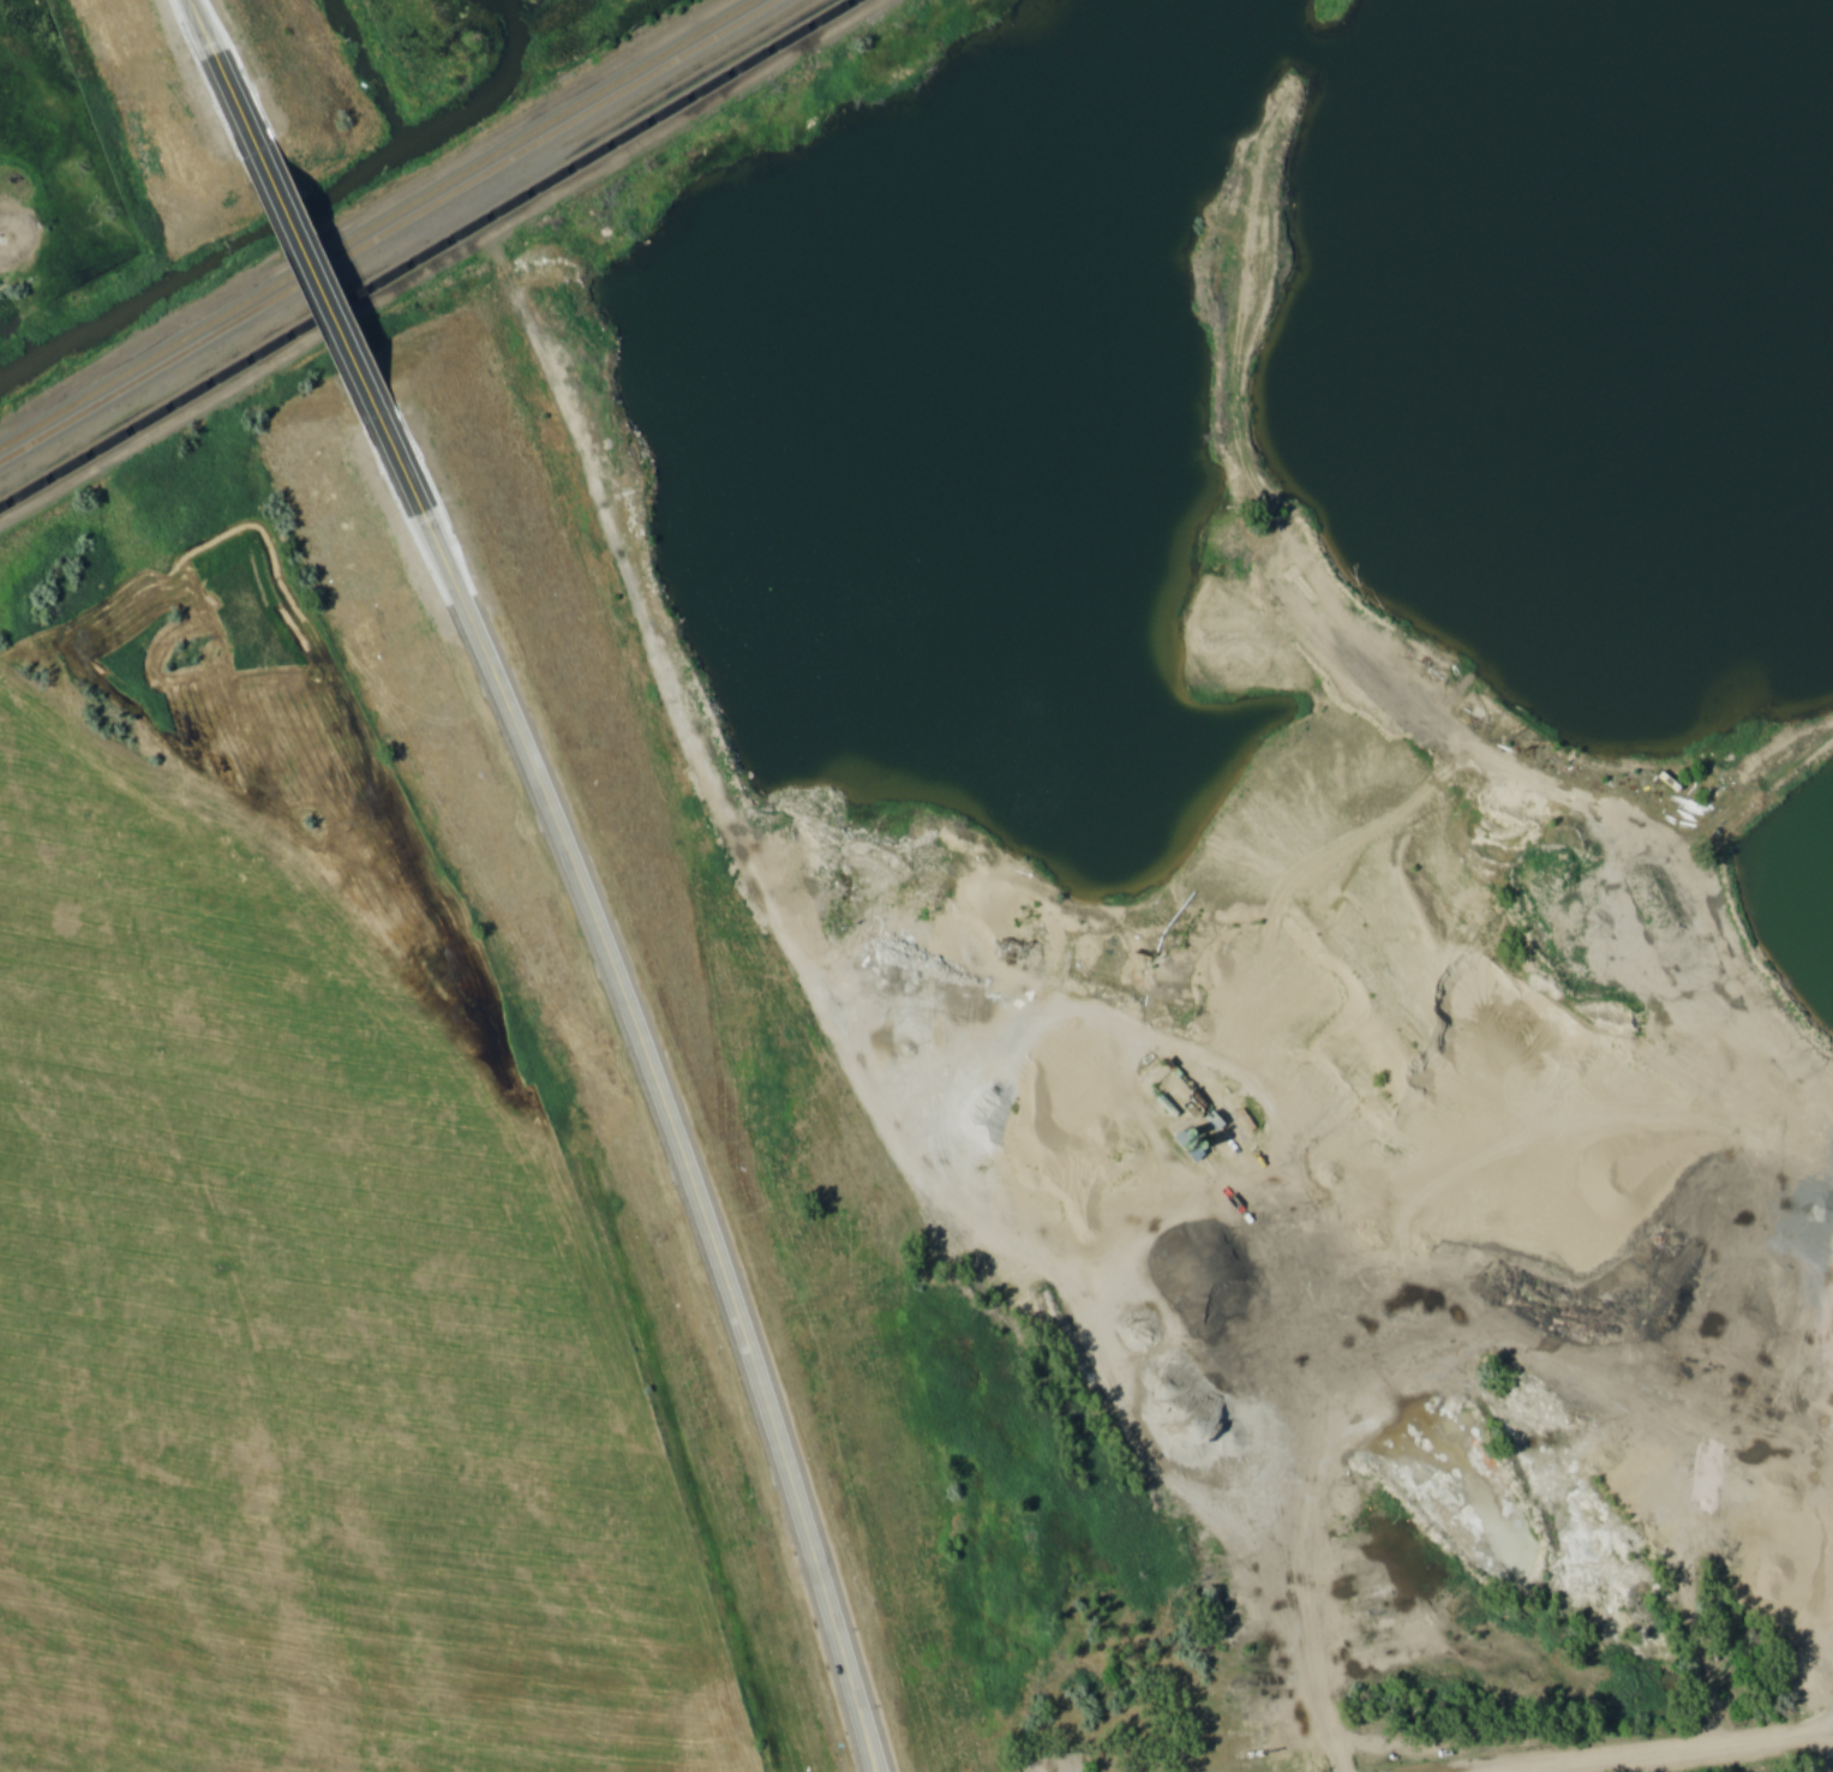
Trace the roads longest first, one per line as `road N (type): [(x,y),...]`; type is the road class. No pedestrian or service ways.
road 1 (primary): [(391,426),(657,1070),(817,1556),(878,1771)]
road 2 (primary): [(258,131),(391,426)]
road 3 (primary): [(191,0),(258,131)]

